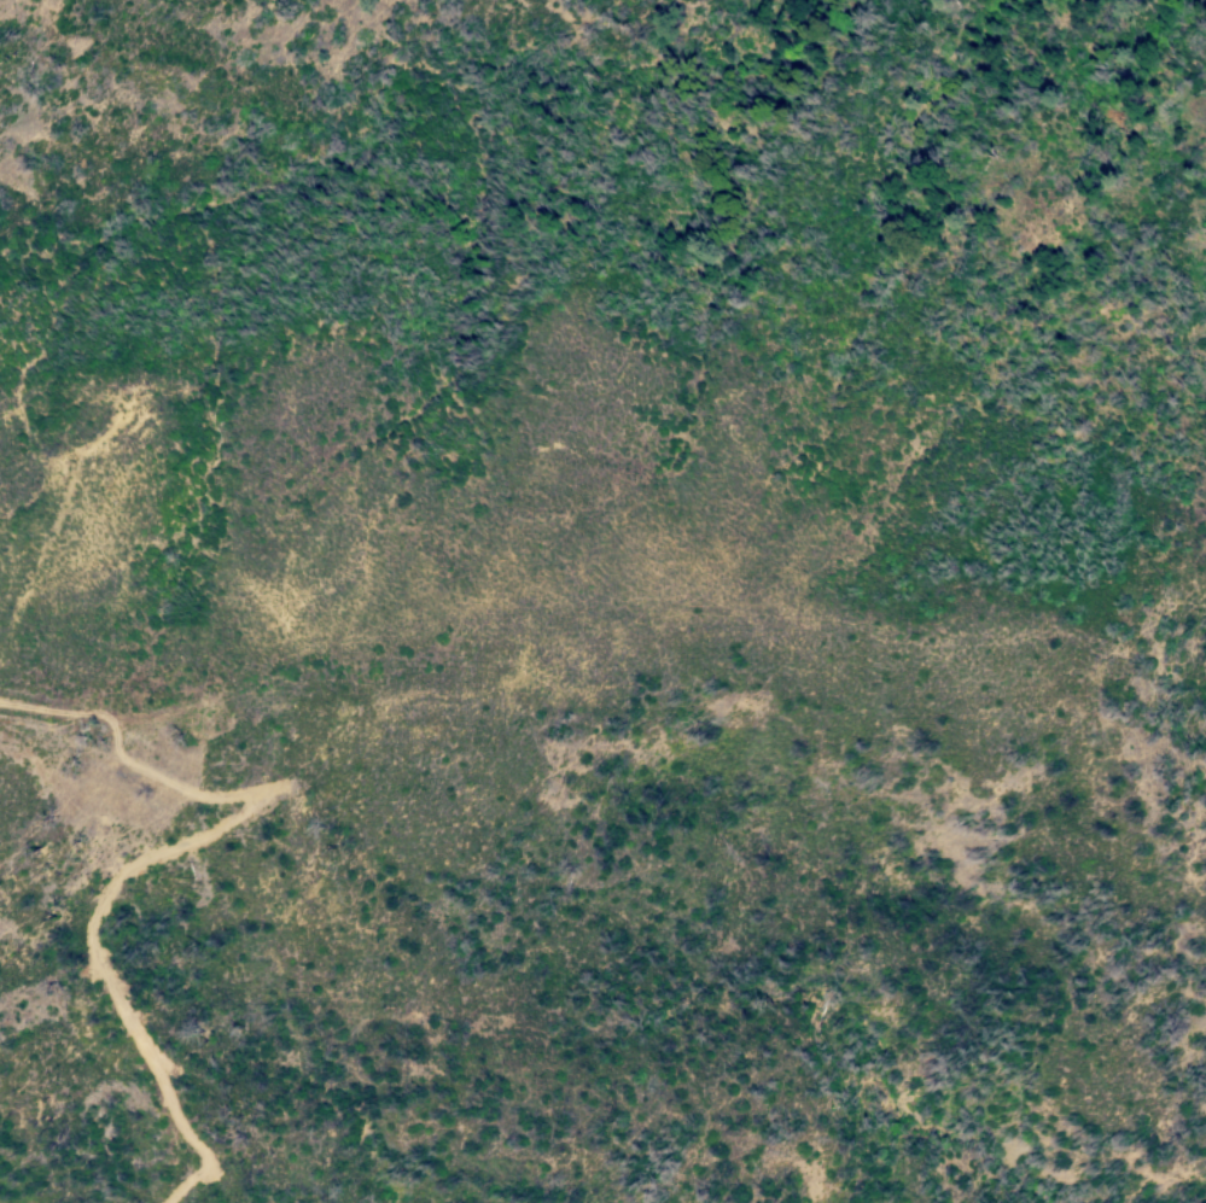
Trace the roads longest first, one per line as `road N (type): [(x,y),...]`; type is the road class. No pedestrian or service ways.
road 1 (track): [(0,661),(56,543),(85,452),(128,415),(141,387)]

